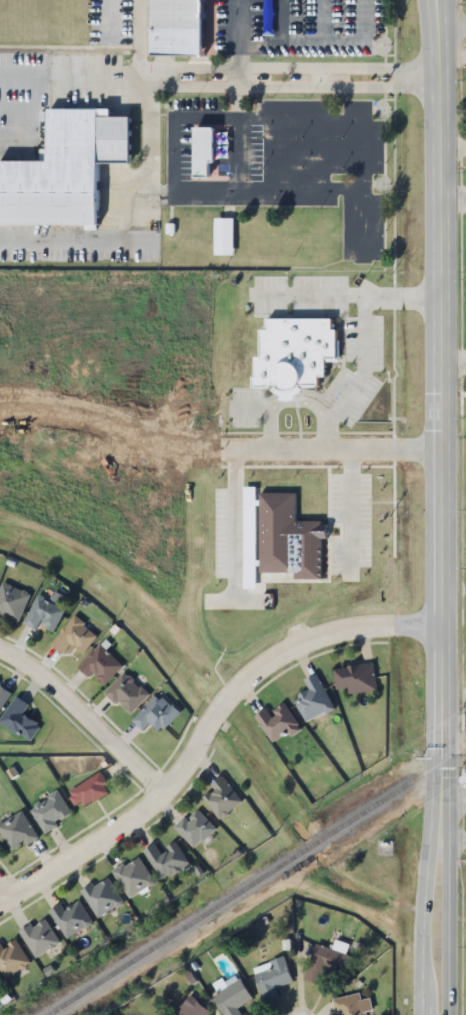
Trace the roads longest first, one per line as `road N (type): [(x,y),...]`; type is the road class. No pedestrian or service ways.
road 1 (tertiary): [(436,26),(442,763),(435,1014)]
road 2 (residential): [(441,623),(334,628),(268,660),(217,709),(155,799),(0,905)]
road 3 (residential): [(442,450),(194,447),(143,438),(120,418),(0,412)]
road 4 (residential): [(165,787),(0,647)]

